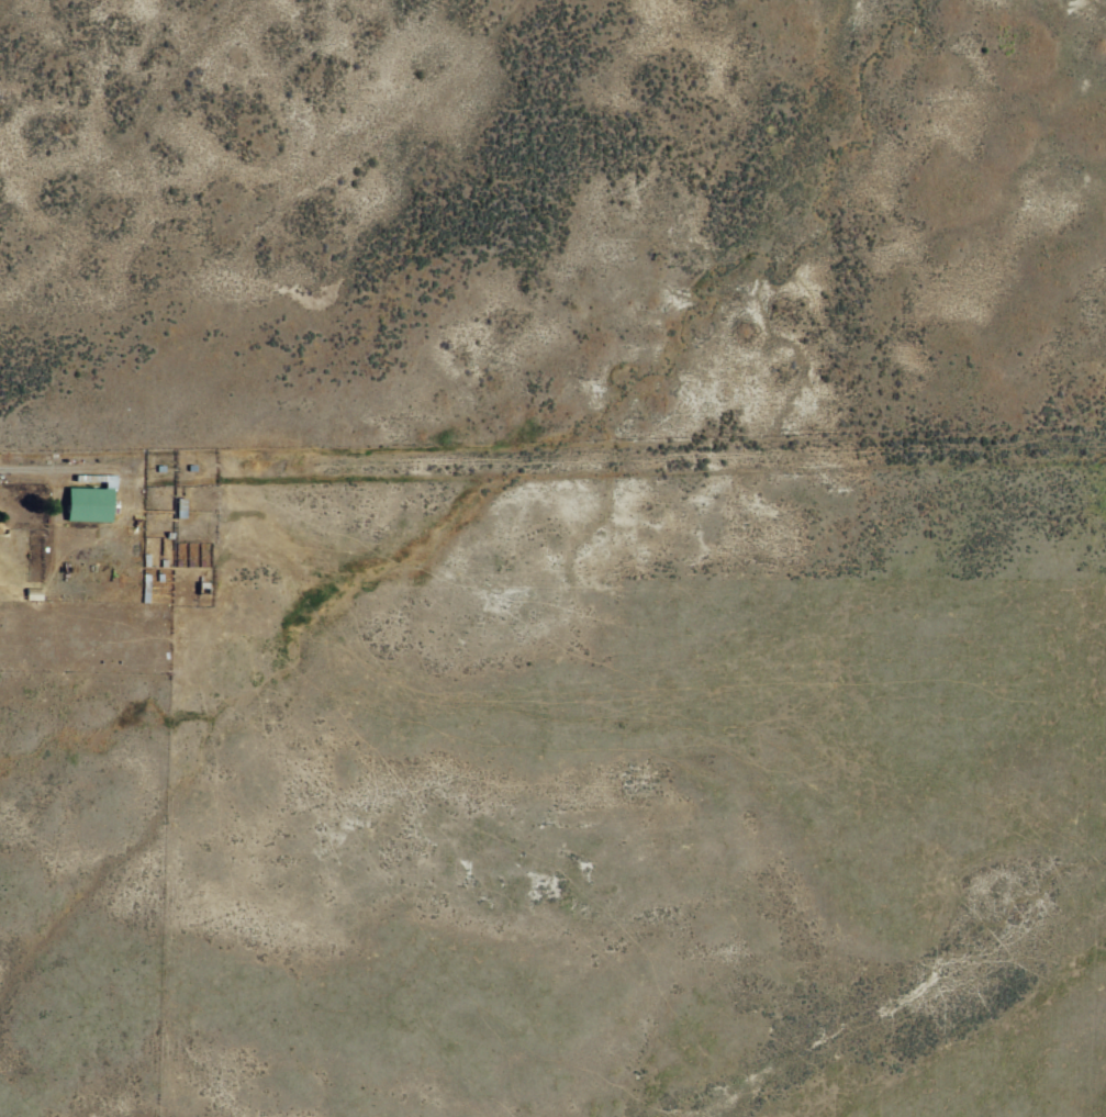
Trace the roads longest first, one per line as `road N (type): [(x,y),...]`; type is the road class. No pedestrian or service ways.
road 1 (track): [(1105,424),(0,437)]

